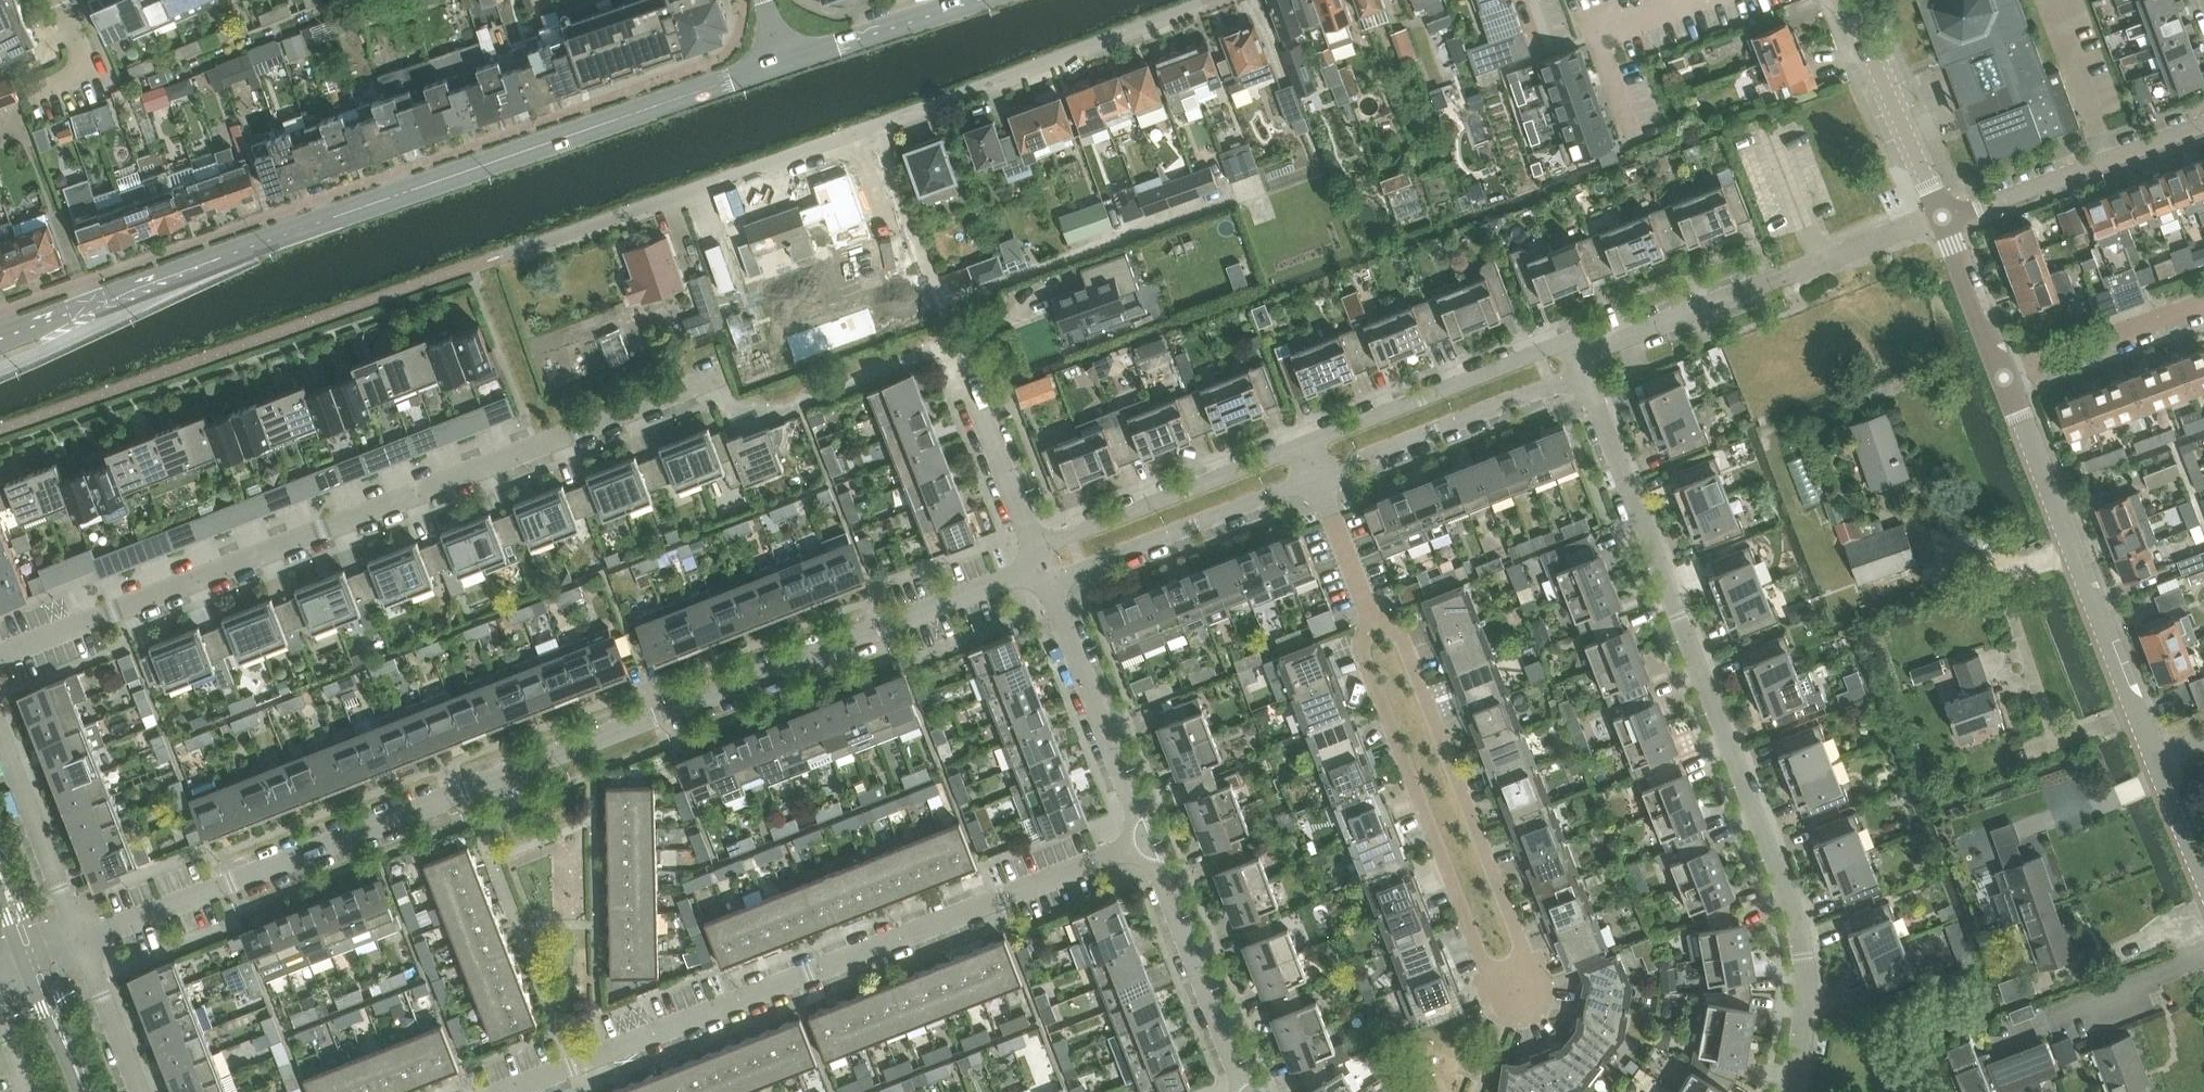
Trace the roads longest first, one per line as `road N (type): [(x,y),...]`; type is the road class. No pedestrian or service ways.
road 1 (residential): [(78,939),(1040,565)]
road 2 (residential): [(1367,606),(1405,640),(1536,971),(1539,989),(1526,1008),(1505,1001),(1493,978),(1364,657),(1362,629)]
road 3 (residential): [(1788,1091),(1805,1014),(1794,897),(1579,352)]
road 4 (residential): [(0,655),(711,379)]
road 5 (residential): [(526,245),(881,123),(1199,0)]
road 6 (residential): [(505,1091),(1145,840)]
road 7 (tertiary): [(220,260),(786,58)]
road 8 (tertiary): [(2148,758),(2005,375)]
road 9 (residential): [(1315,478),(1550,384),(1579,352)]
road 10 (residential): [(1303,443),(1093,522),(1060,538),(1040,565)]
road 11 (residential): [(1040,565),(1145,840)]
road 12 (residential): [(1579,352),(1536,350),(1303,443)]
road 13 (residential): [(1040,565),(1094,563),(1315,478)]
road 14 (residential): [(1942,220),(2203,123)]
road 15 (residential): [(1145,840),(1250,1091)]
road 16 (tertiary): [(0,369),(204,275),(220,260)]
road 17 (tertiary): [(1942,220),(1843,0)]
road 18 (residential): [(956,340),(1040,565)]
road 19 (tertiary): [(220,260),(198,260),(0,337)]
road 20 (residential): [(1579,352),(1789,269)]
road 21 (residential): [(78,939),(0,736)]
road 22 (residential): [(2005,375),(2203,302)]
road 23 (tertiary): [(786,58),(960,0)]
road 24 (tertiary): [(2005,375),(1942,220)]
road 25 (residential): [(140,1091),(78,939)]
road 26 (tertiary): [(2203,889),(2148,758)]
road 27 (residential): [(1315,478),(1367,606)]
road 28 (residential): [(1814,260),(1942,220)]
road 29 (tertiary): [(74,1070),(39,955)]
road 30 (tertiary): [(22,962),(74,1070)]

